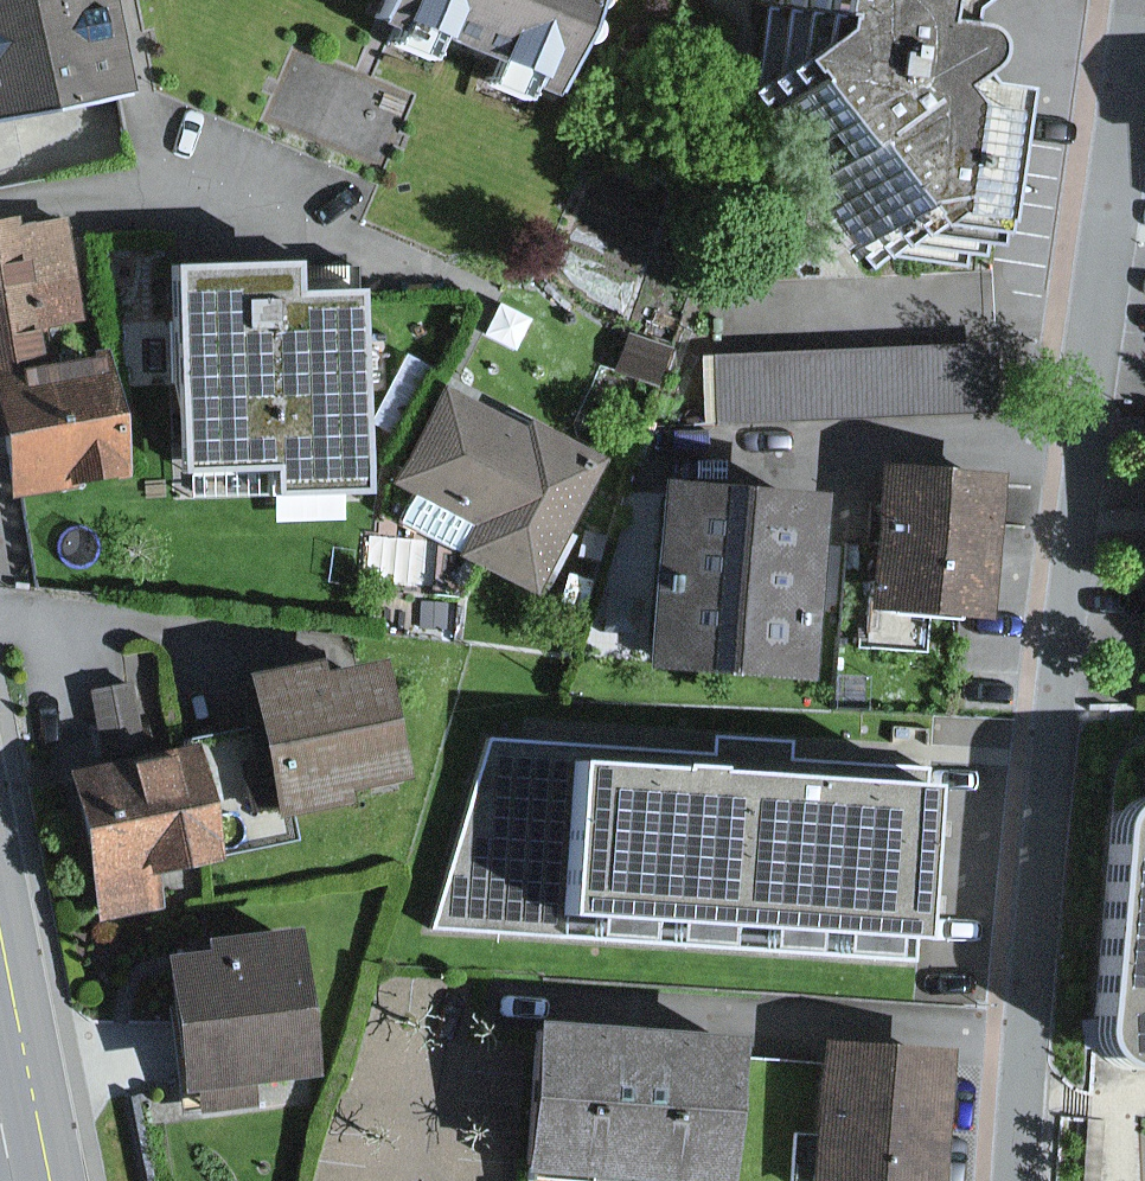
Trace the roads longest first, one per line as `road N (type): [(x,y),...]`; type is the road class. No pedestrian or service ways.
road 1 (residential): [(1025,1180),(1053,789),(1142,0)]

